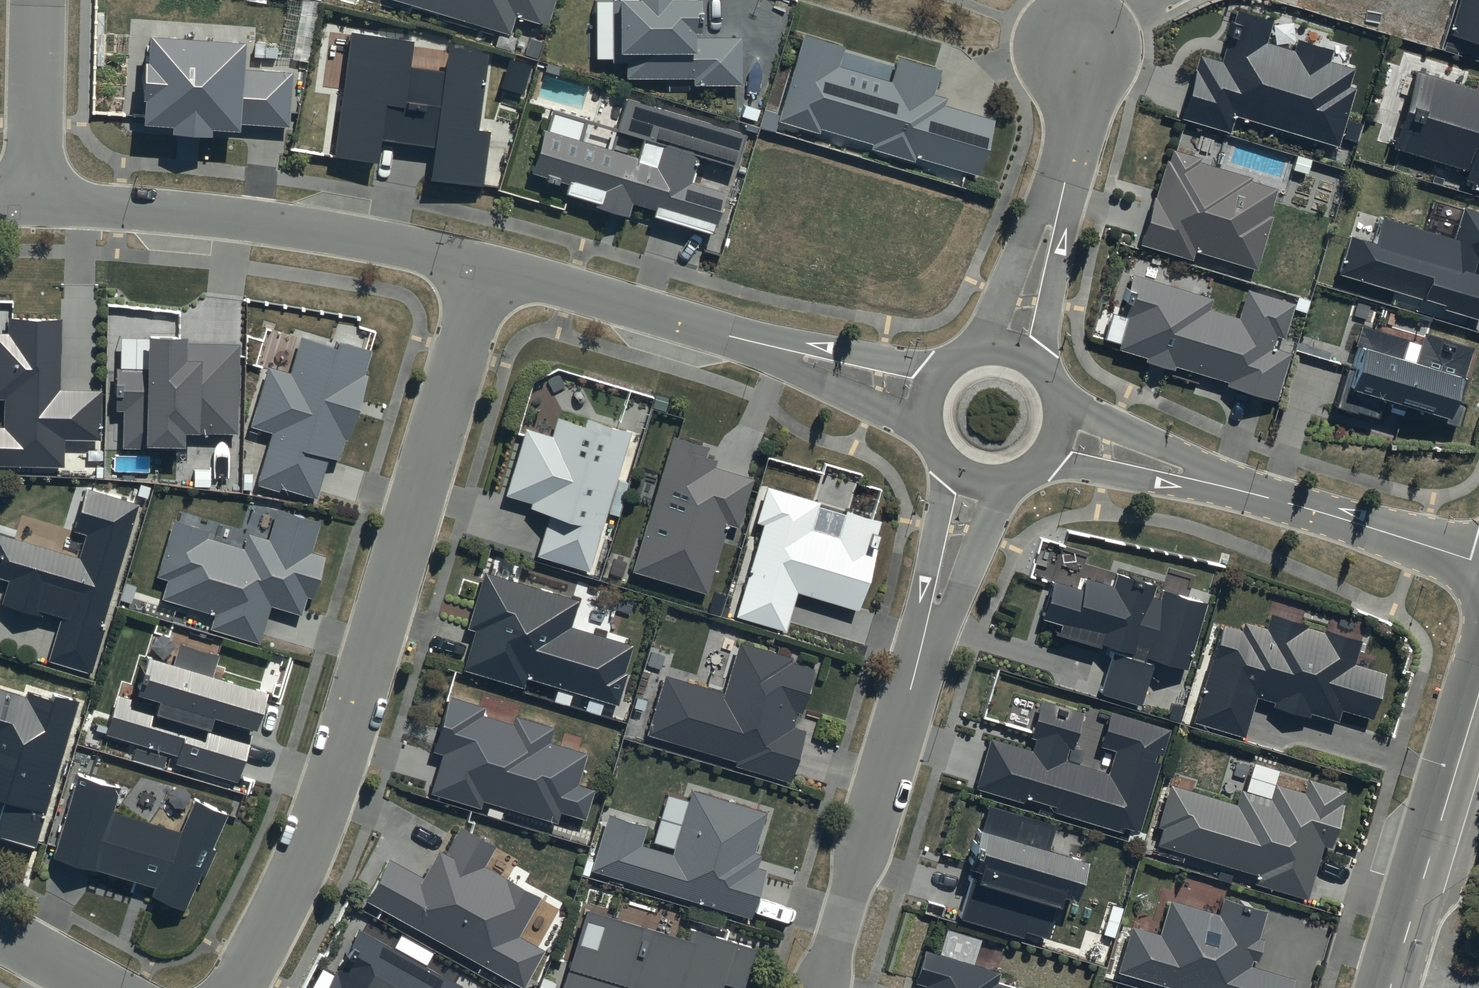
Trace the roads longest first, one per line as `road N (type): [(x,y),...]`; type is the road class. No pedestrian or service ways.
road 1 (residential): [(233,987),(320,801),(480,263)]
road 2 (residential): [(480,263),(231,219),(33,203)]
road 3 (residential): [(929,622),(819,987)]
road 4 (residential): [(781,347),(480,263)]
road 5 (tertiary): [(1478,690),(1389,987)]
road 6 (residential): [(1478,560),(1206,480)]
road 7 (residential): [(37,0),(33,203)]
road 8 (residential): [(987,348),(1063,179)]
road 9 (residential): [(1063,179),(1036,361)]
road 10 (residential): [(929,431),(819,387),(781,347)]
road 11 (residential): [(781,347),(841,348),(942,374)]
road 12 (residential): [(929,622),(924,567),(947,462)]
road 13 (residential): [(1063,407),(1148,440),(1206,480)]
road 14 (residential): [(1008,483),(965,576),(929,622)]
road 15 (residential): [(1206,480),(1144,481),(1049,457)]
road 16 (residential): [(1070,37),(1081,106),(1063,179)]

